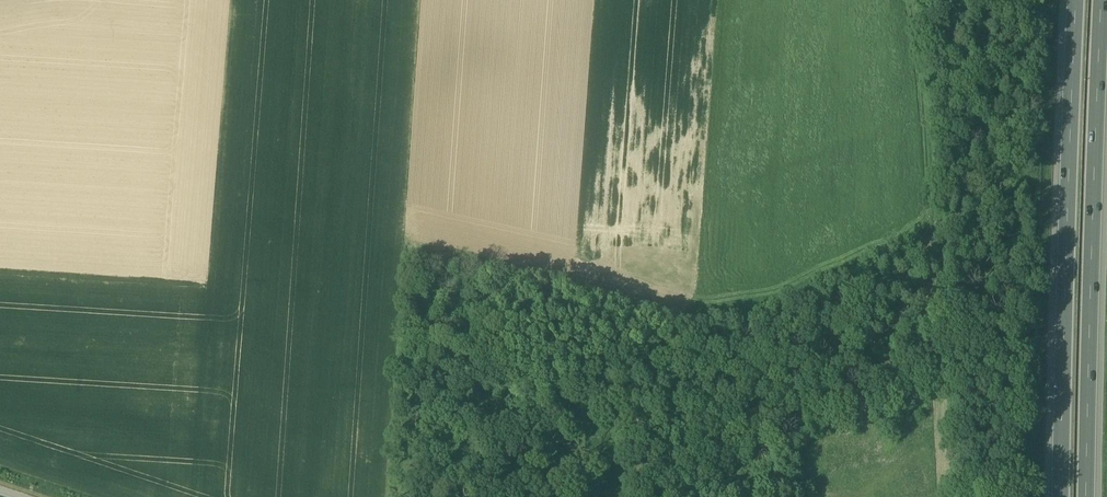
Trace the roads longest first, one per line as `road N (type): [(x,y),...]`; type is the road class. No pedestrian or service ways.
road 1 (motorway): [(1075,0),(1060,496)]
road 2 (motorway): [(1085,496),(1100,0)]

